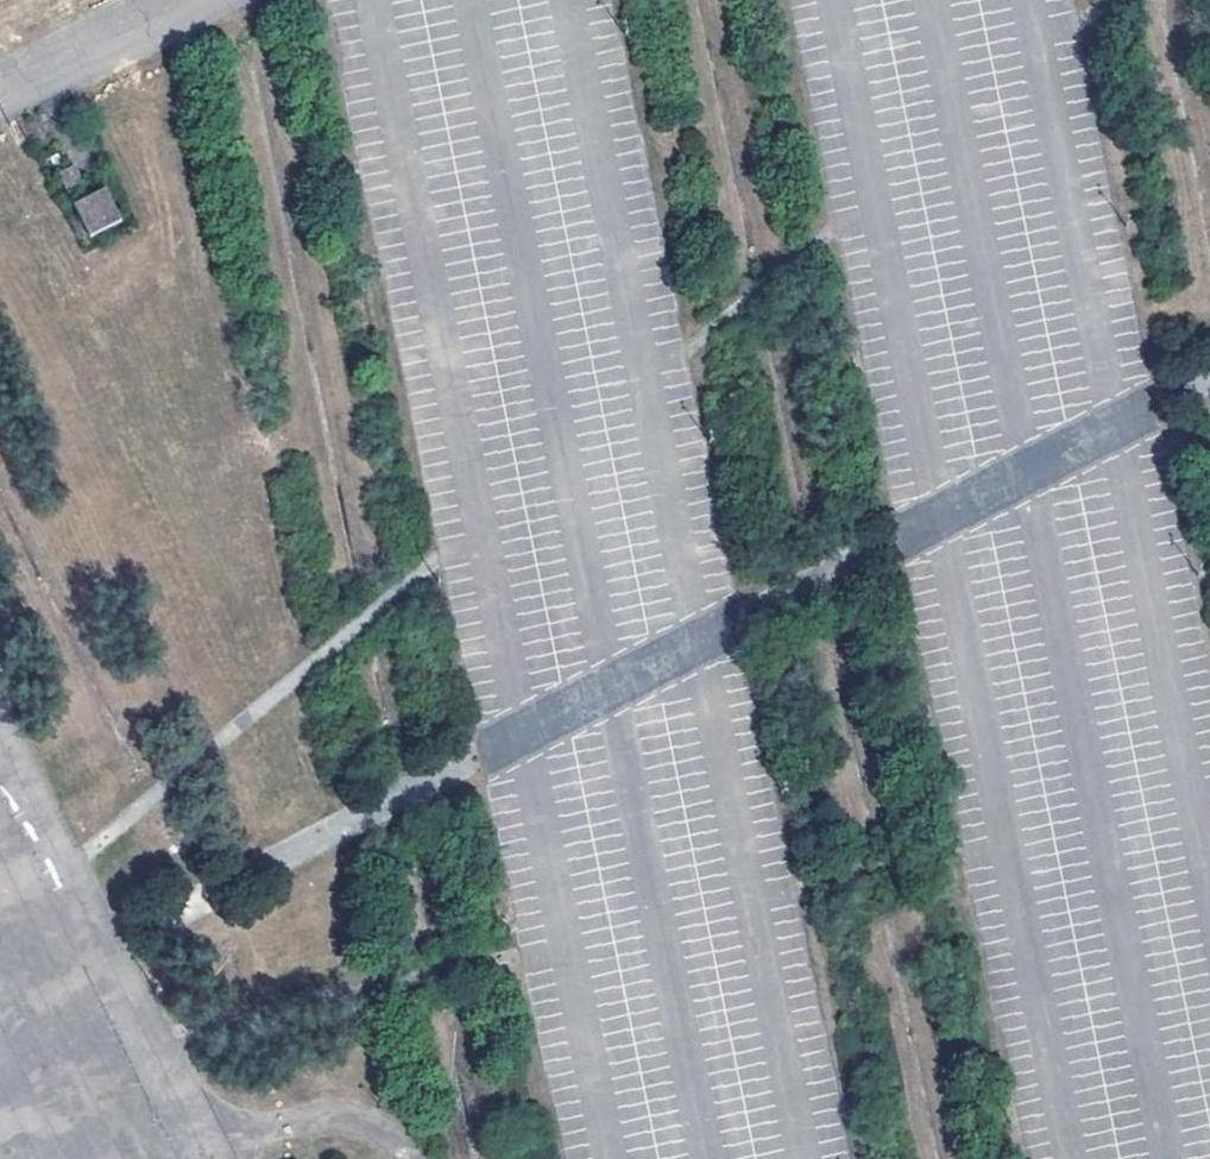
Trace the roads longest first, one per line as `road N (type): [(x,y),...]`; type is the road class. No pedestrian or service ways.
road 1 (unclassified): [(196,0),(0,101)]

